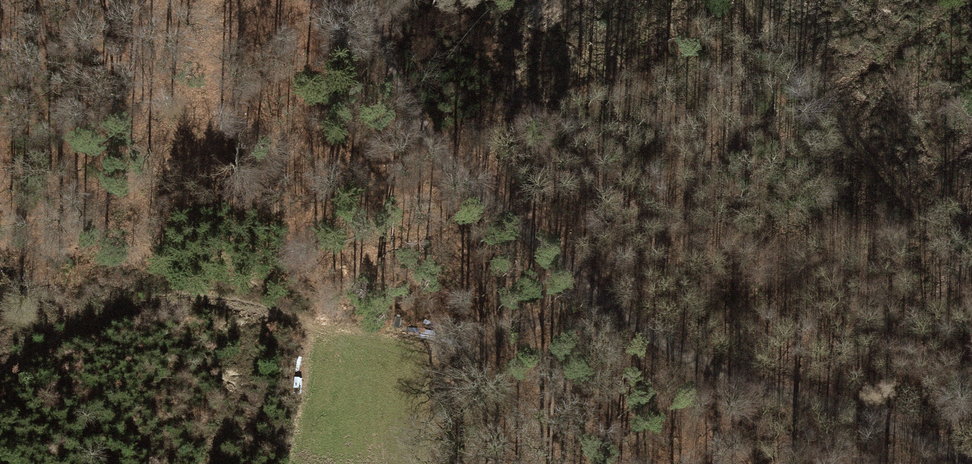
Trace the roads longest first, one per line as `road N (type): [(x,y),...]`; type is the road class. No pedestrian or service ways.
road 1 (track): [(367,0),(430,130),(611,303),(721,371),(911,433),(964,463)]
road 2 (track): [(618,309),(538,323),(464,363),(261,311),(174,299),(71,332),(0,376)]

